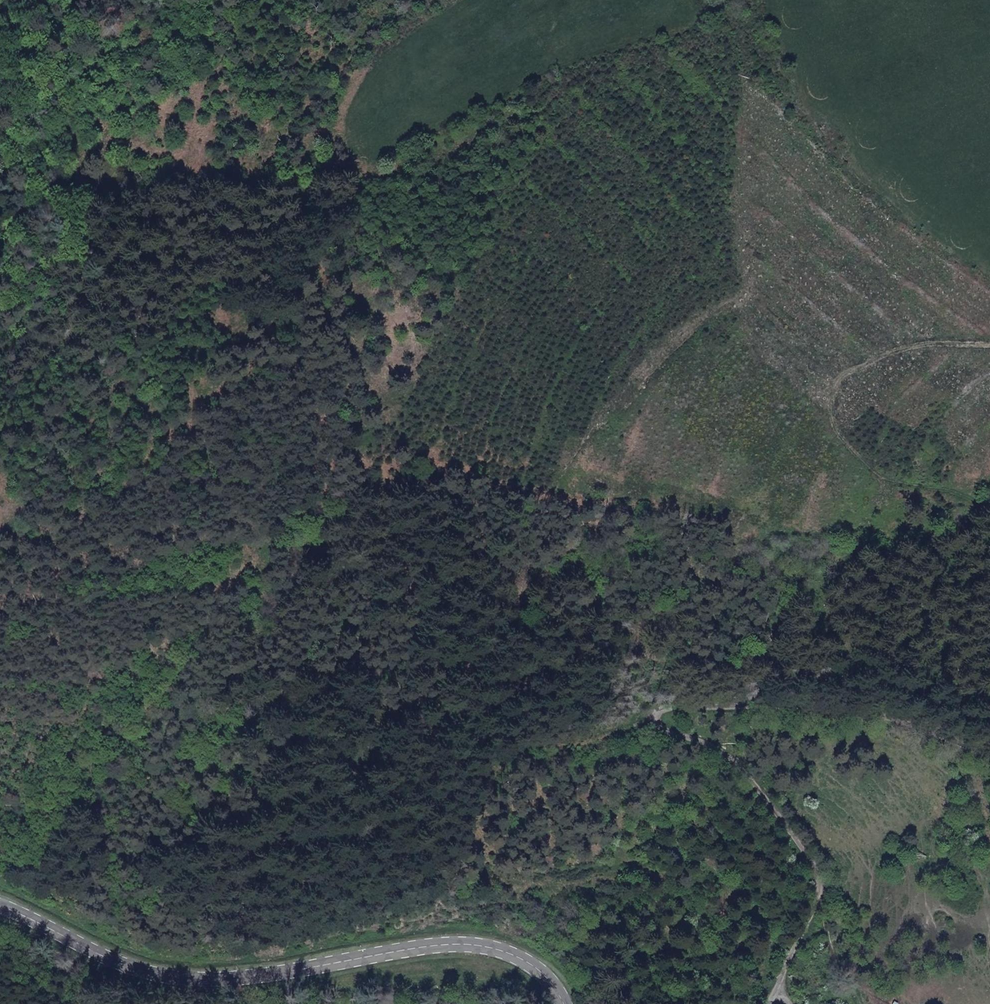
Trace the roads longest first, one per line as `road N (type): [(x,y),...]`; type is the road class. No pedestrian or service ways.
road 1 (secondary): [(0,906),(119,965),(194,980),(436,945),(481,946),(520,960),(563,1003)]
road 2 (track): [(989,518),(838,432),(824,402)]

